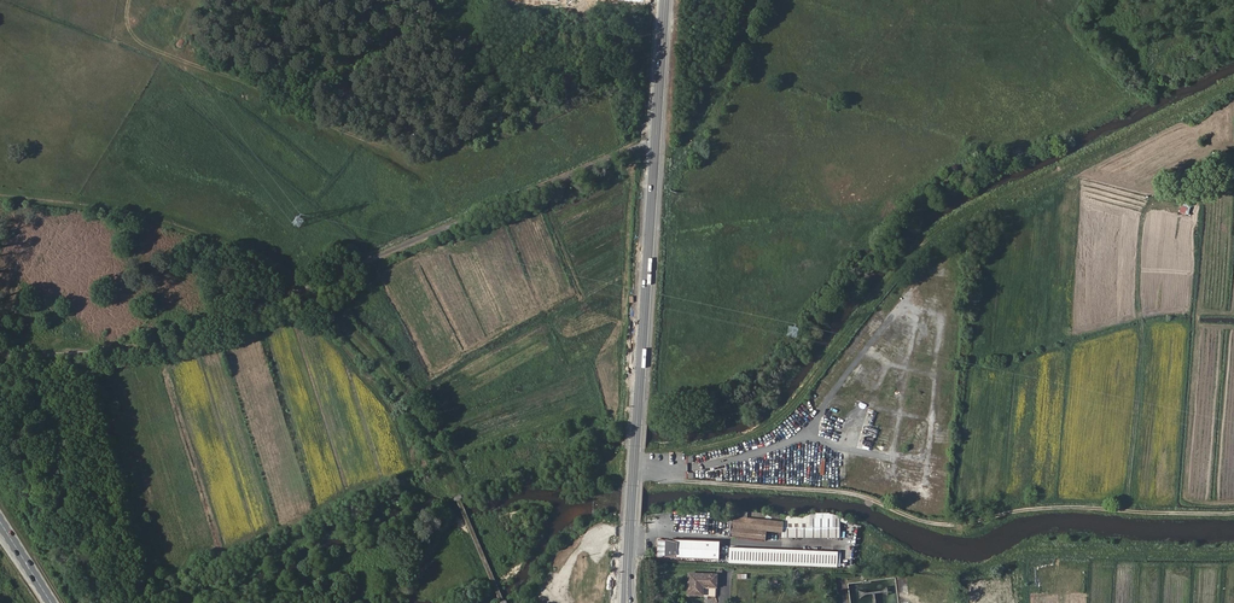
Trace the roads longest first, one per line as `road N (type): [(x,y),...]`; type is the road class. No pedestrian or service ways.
road 1 (track): [(685,451),(658,467),(681,482),(877,498),(938,524),(1085,507),(1233,514)]
road 2 (secondary): [(667,0),(628,566)]

